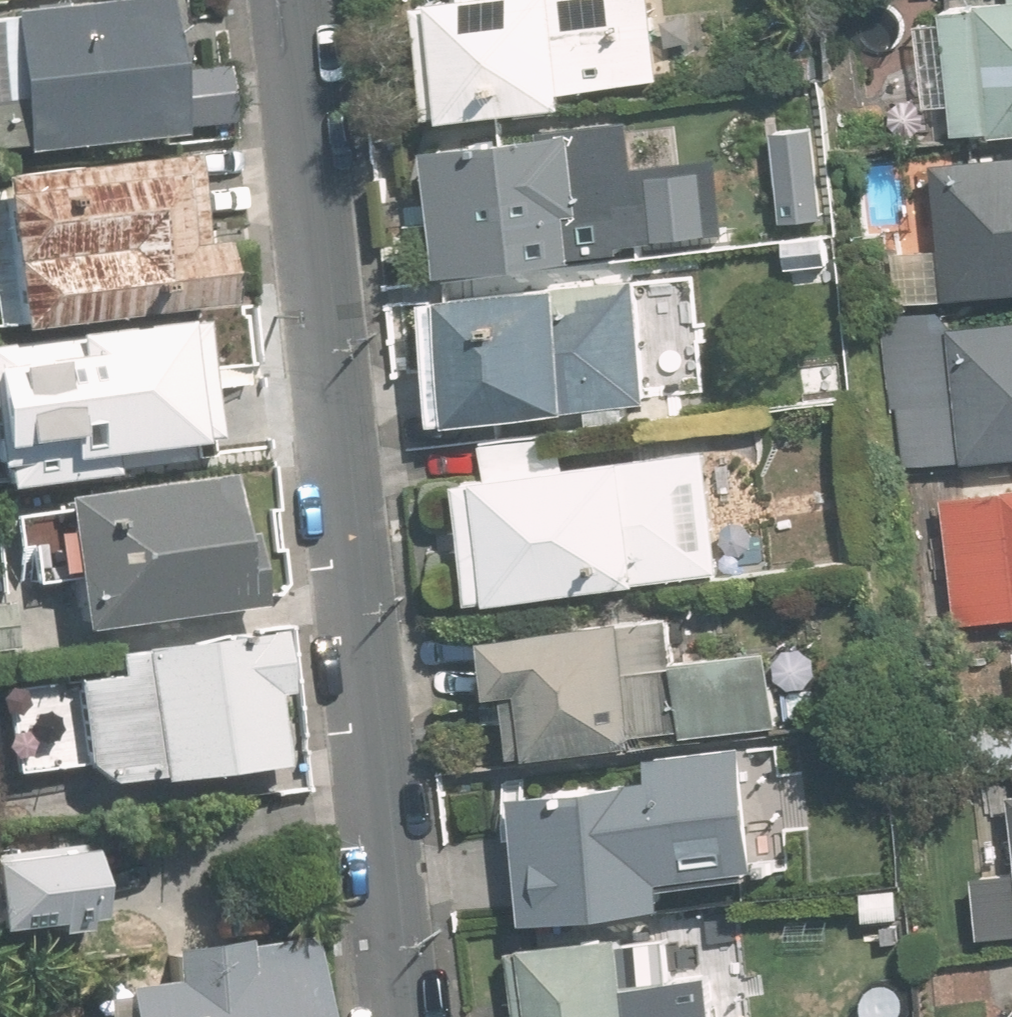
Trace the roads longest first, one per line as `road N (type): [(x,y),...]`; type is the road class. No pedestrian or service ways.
road 1 (tertiary): [(401,1016),(296,0)]

